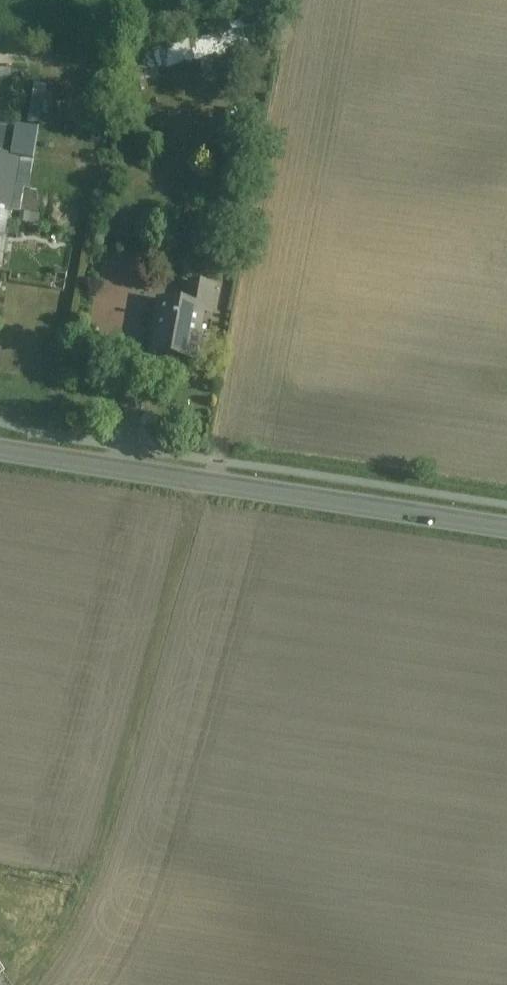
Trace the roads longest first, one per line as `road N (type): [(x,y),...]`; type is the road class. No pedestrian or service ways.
road 1 (tertiary): [(506,526),(0,448)]

